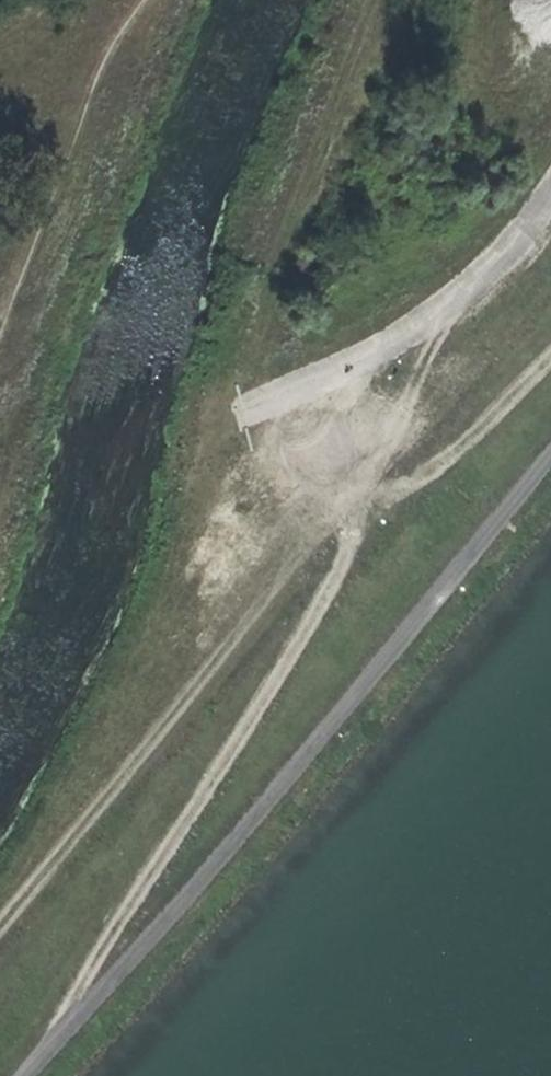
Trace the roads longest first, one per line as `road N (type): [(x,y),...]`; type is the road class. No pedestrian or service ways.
road 1 (track): [(0,928),(300,560),(371,507),(419,421),(550,252)]
road 2 (track): [(550,447),(34,1075)]
road 3 (track): [(55,1053),(234,731),(371,507),(300,385)]
road 4 (track): [(371,507),(550,355)]

